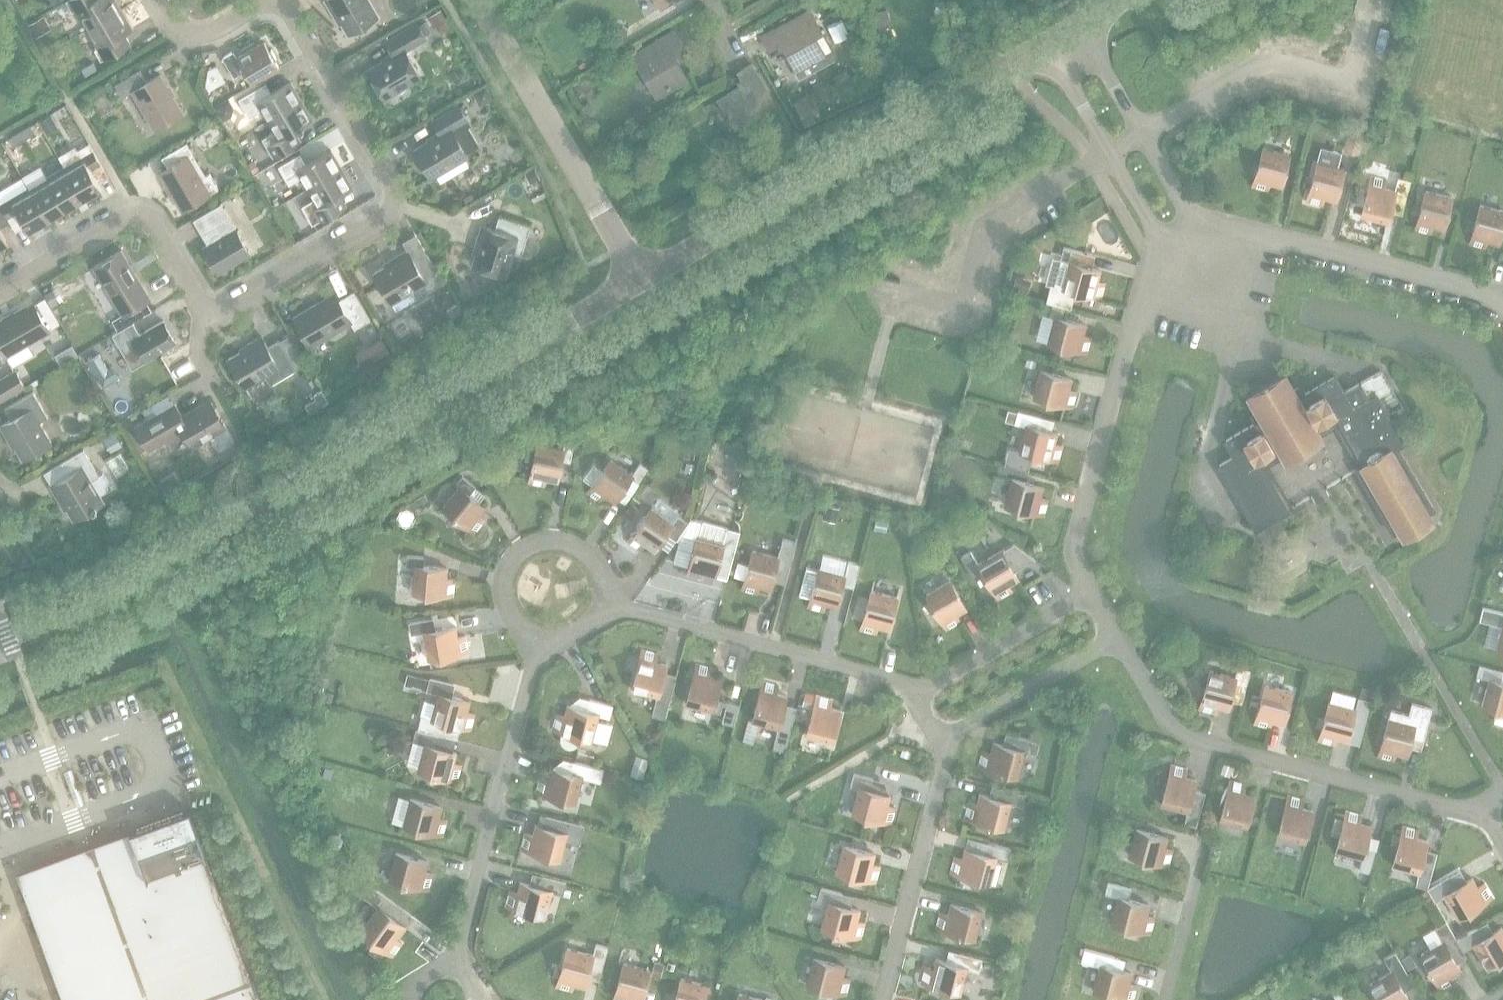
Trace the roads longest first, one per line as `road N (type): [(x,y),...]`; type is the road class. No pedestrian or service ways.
road 1 (residential): [(0,286),(135,214),(149,221),(199,300),(234,306),(390,212),(391,184),(287,10),(254,6),(201,32),(175,22),(162,0)]
road 2 (tertiary): [(0,638),(159,561),(639,282)]
road 3 (tertiary): [(639,282),(1122,0)]
road 4 (residential): [(639,282),(474,0)]

